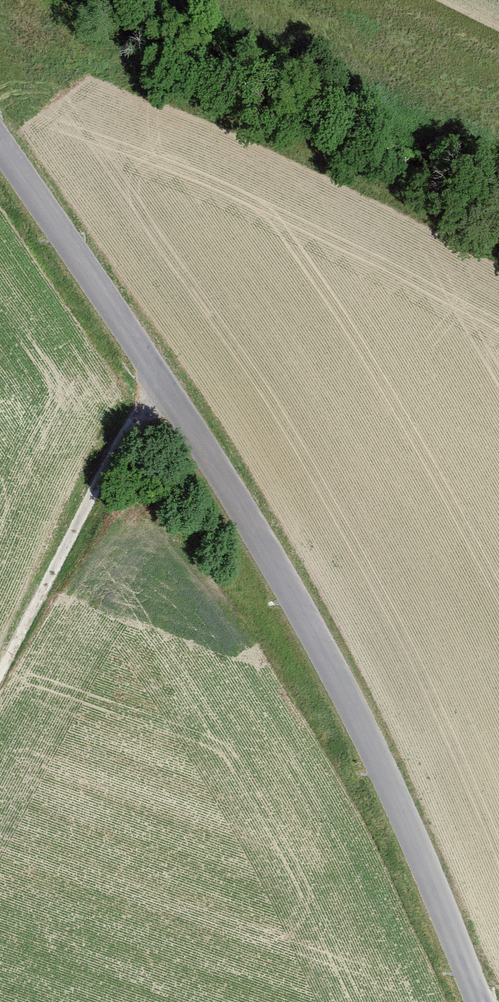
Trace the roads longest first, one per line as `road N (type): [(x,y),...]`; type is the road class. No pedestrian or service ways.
road 1 (unclassified): [(480,1001),(380,762),(271,557),(0,148)]
road 2 (track): [(0,675),(110,461),(165,389)]

